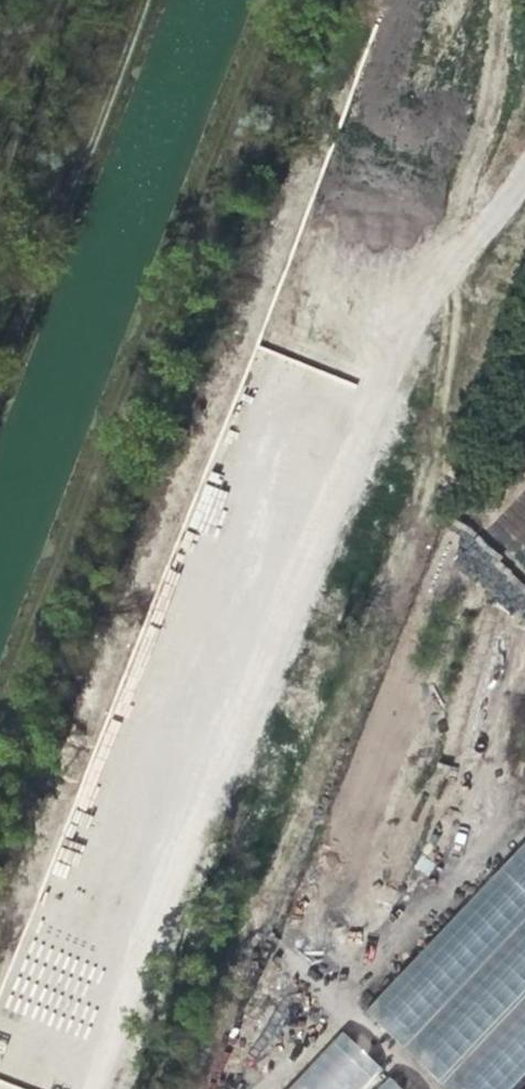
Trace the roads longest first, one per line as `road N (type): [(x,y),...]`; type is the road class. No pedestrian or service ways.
road 1 (track): [(151,0),(0,382)]

